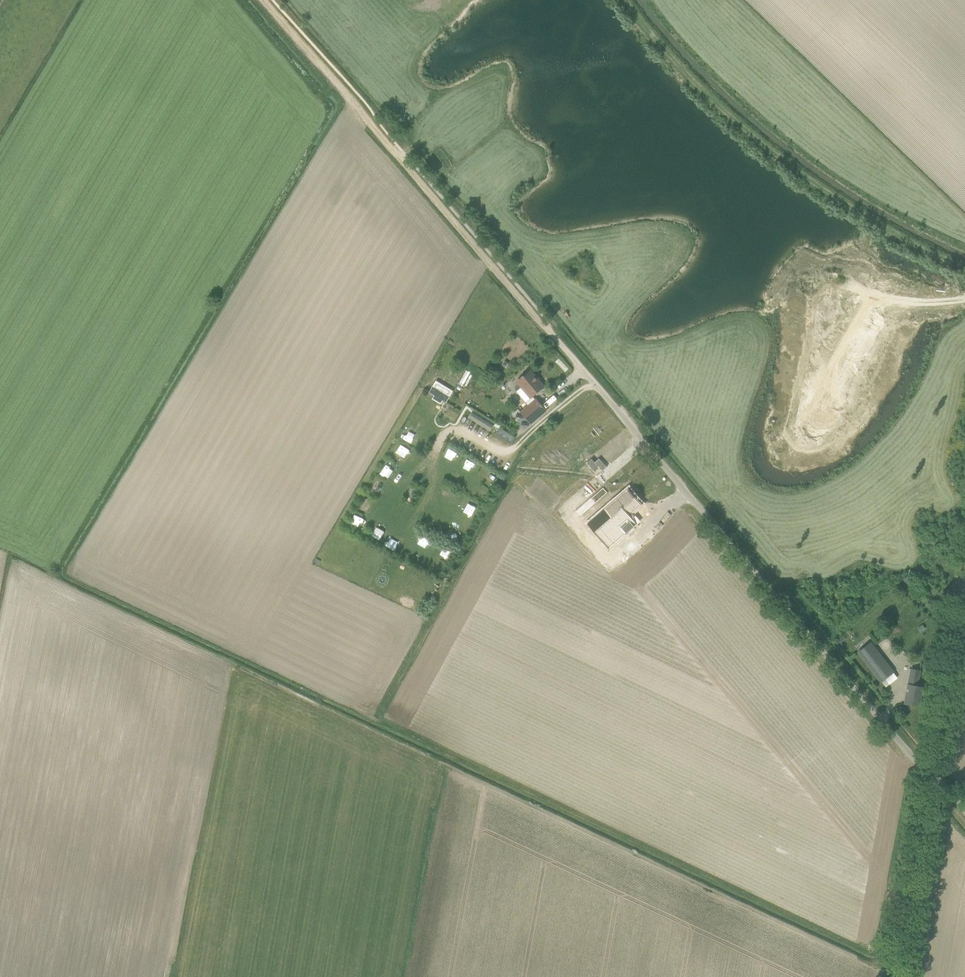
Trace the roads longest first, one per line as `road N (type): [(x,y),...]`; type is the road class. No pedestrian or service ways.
road 1 (unclassified): [(928,775),(544,327)]
road 2 (track): [(265,0),(544,327)]
road 3 (unclassified): [(928,775),(964,569)]
road 4 (unclassified): [(892,976),(928,775)]

